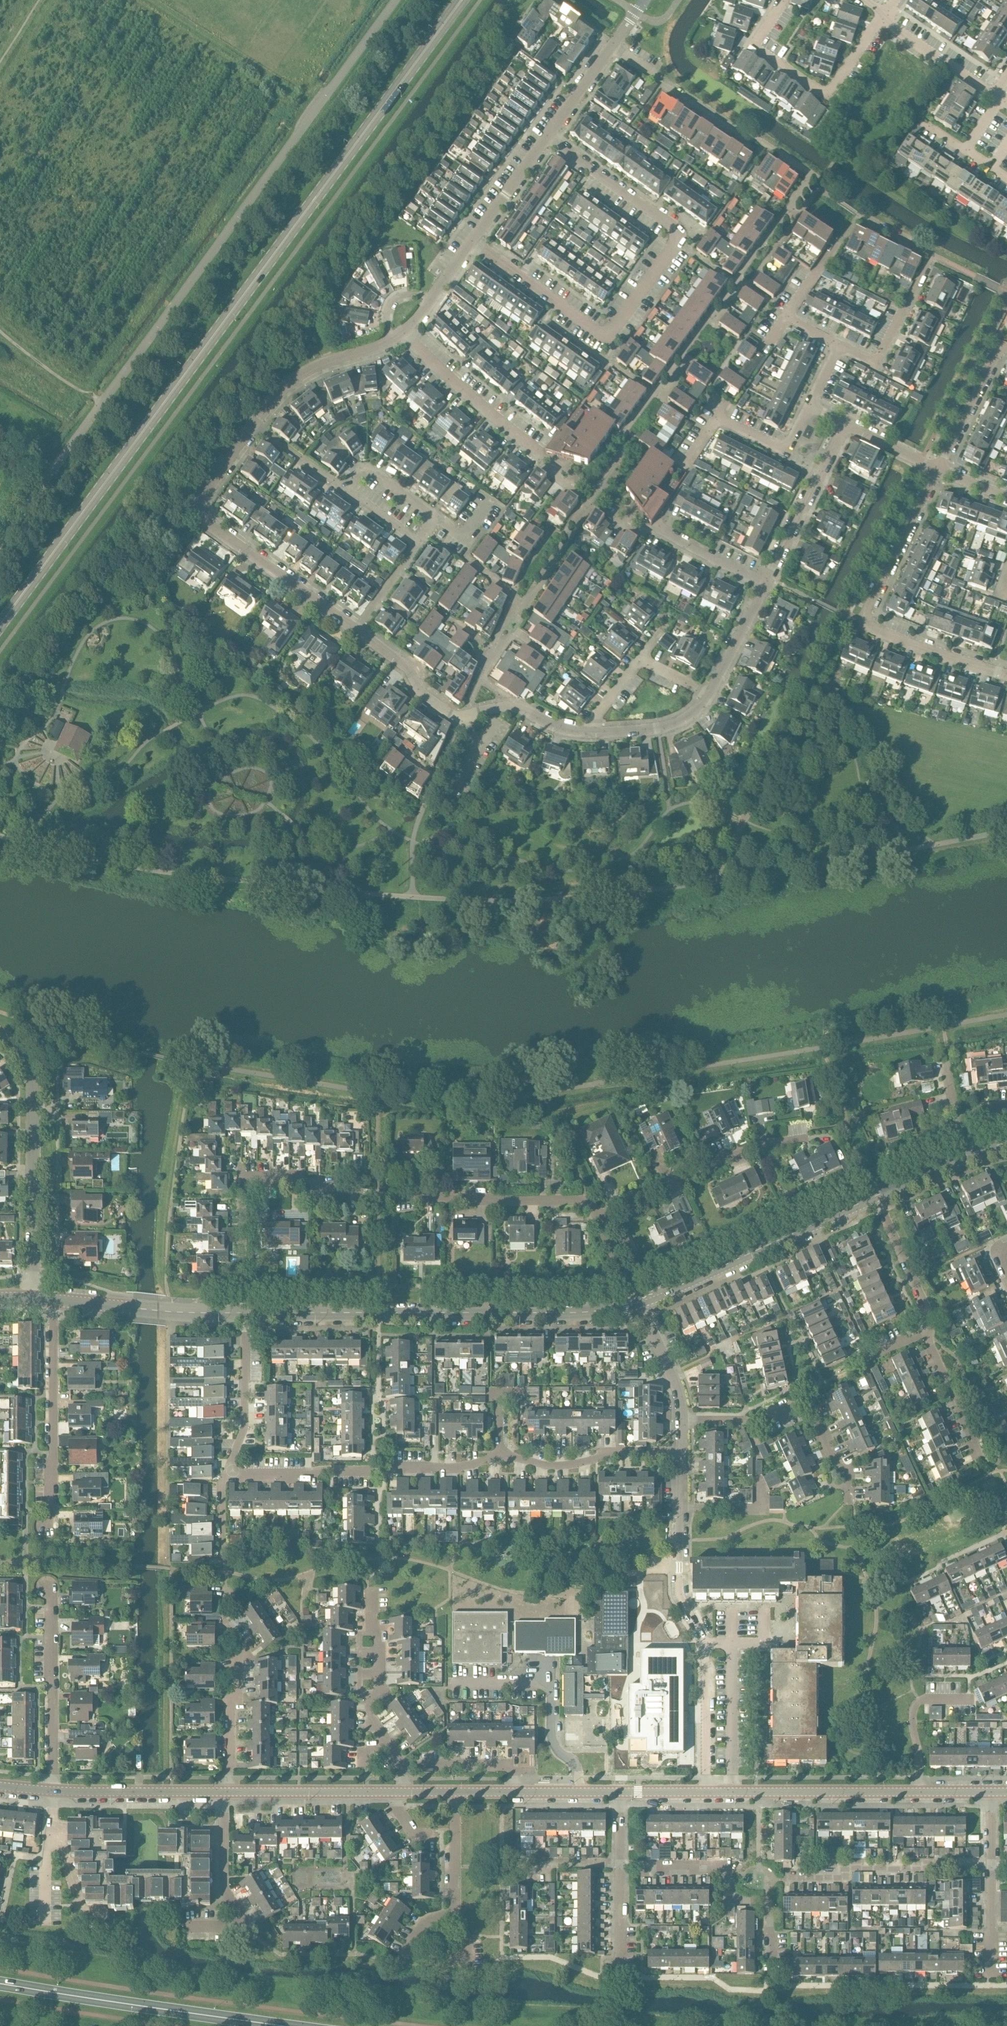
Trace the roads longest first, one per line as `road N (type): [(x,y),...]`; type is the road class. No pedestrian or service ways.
road 1 (secondary): [(0,626),(462,0)]
road 2 (unclassified): [(397,0),(0,544)]
road 3 (residential): [(242,1313),(242,1192),(267,1175),(378,1194),(584,1201),(597,1217)]
road 4 (tertiary): [(242,1313),(566,1313),(635,1303)]
road 5 (residential): [(1006,678),(865,622),(937,471)]
road 6 (residential): [(359,630),(208,521),(206,501),(256,430)]
road 7 (residential): [(681,1507),(679,1593),(705,1641),(706,1793)]
road 8 (secondary): [(284,2025),(0,1984)]
road 9 (residential): [(32,1302),(33,1084),(18,1052),(0,1035)]
road 10 (residential): [(472,244),(606,335),(677,246)]
road 11 (tertiary): [(635,1303),(875,1197)]
road 12 (residential): [(858,217),(931,255),(877,365),(839,346)]
road 13 (residential): [(882,19),(828,95),(753,44),(783,0)]
road 14 (residential): [(848,1501),(846,1471),(832,1460),(809,1406),(755,1422),(682,1420)]
road 15 (residential): [(597,1217),(752,1148),(806,1140)]
road 16 (residential): [(46,1527),(54,1304)]
road 17 (residential): [(795,172),(613,47)]
road 18 (tertiary): [(706,1793),(919,1792)]
road 19 (residential): [(785,1881),(853,1869),(990,1870)]
road 20 (residential): [(228,1791),(238,1645),(224,1624),(224,1590)]
road 21 (residential): [(185,1927),(247,1927),(226,1893),(225,1791)]
road 22 (residential): [(52,1790),(49,1591)]
road 23 (residential): [(501,1455),(572,1468),(612,1453),(682,1453)]
road 24 (residential): [(687,465),(717,421),(785,455),(809,408)]
road 25 (residential): [(403,332),(538,454)]
road 26 (residential): [(765,587),(846,427)]
road 27 (tertiary): [(52,1790),(225,1791)]
road 28 (residential): [(677,246),(674,229),(547,140)]
road 29 (tertiary): [(228,1791),(399,1792)]
road 30 (residential): [(223,1476),(245,1425),(242,1313)]
road 31 (residential): [(256,430),(311,371),(391,340)]
road 32 (residential): [(382,1738),(370,1721),(378,1691),(370,1591)]
road 33 (residential): [(768,1975),(769,1902),(729,1901),(729,1864)]
road 34 (residential): [(223,1476),(372,1472)]
road 35 (residential): [(930,1331),(875,1197)]
road 36 (residential): [(919,1792),(913,1711),(924,1699),(969,1699)]
road 37 (residential): [(466,717),(432,703),(399,661),(359,630)]
road 38 (residential): [(1006,352),(995,356),(937,471)]
road 39 (residential): [(981,1458),(930,1331)]
road 40 (residential): [(516,1792),(506,1764),(401,1764)]
road 41 (residential): [(882,19),(993,94)]
road 42 (residential): [(587,733),(673,726),(709,697)]
road 43 (residential): [(472,244),(547,140)]
road 44 (residential): [(682,1420),(678,1391),(635,1303)]
road 45 (residential): [(466,717),(509,706),(587,733)]
road 46 (residential): [(709,697),(765,587)]
road 47 (residential): [(454,1914),(454,1792)]
road 48 (residential): [(765,587),(657,532)]

